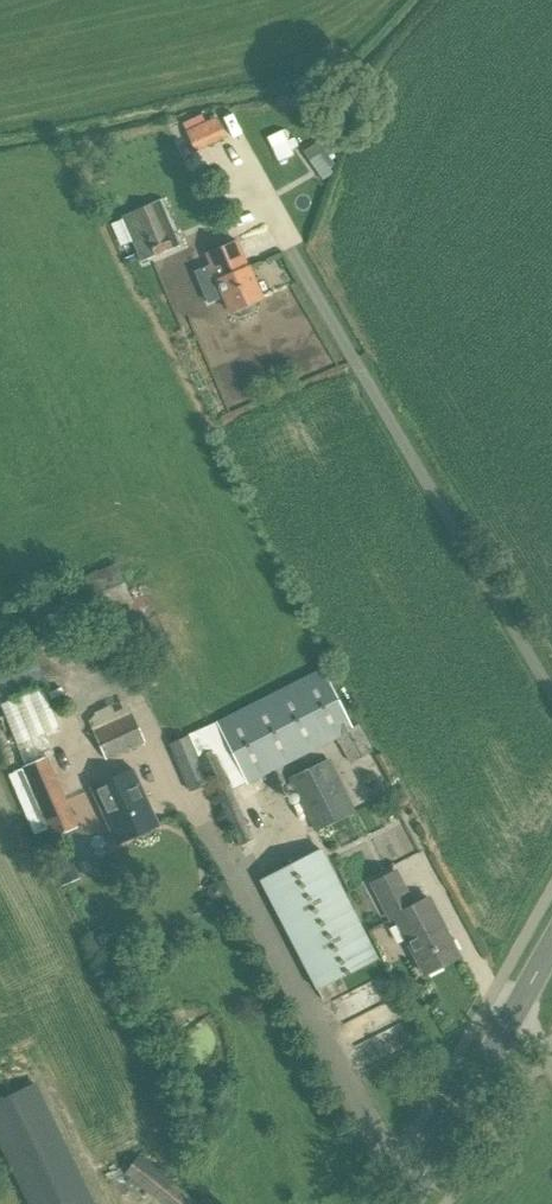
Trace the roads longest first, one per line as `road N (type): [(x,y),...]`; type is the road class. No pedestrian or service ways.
road 1 (tertiary): [(406,1203),(511,1017)]

